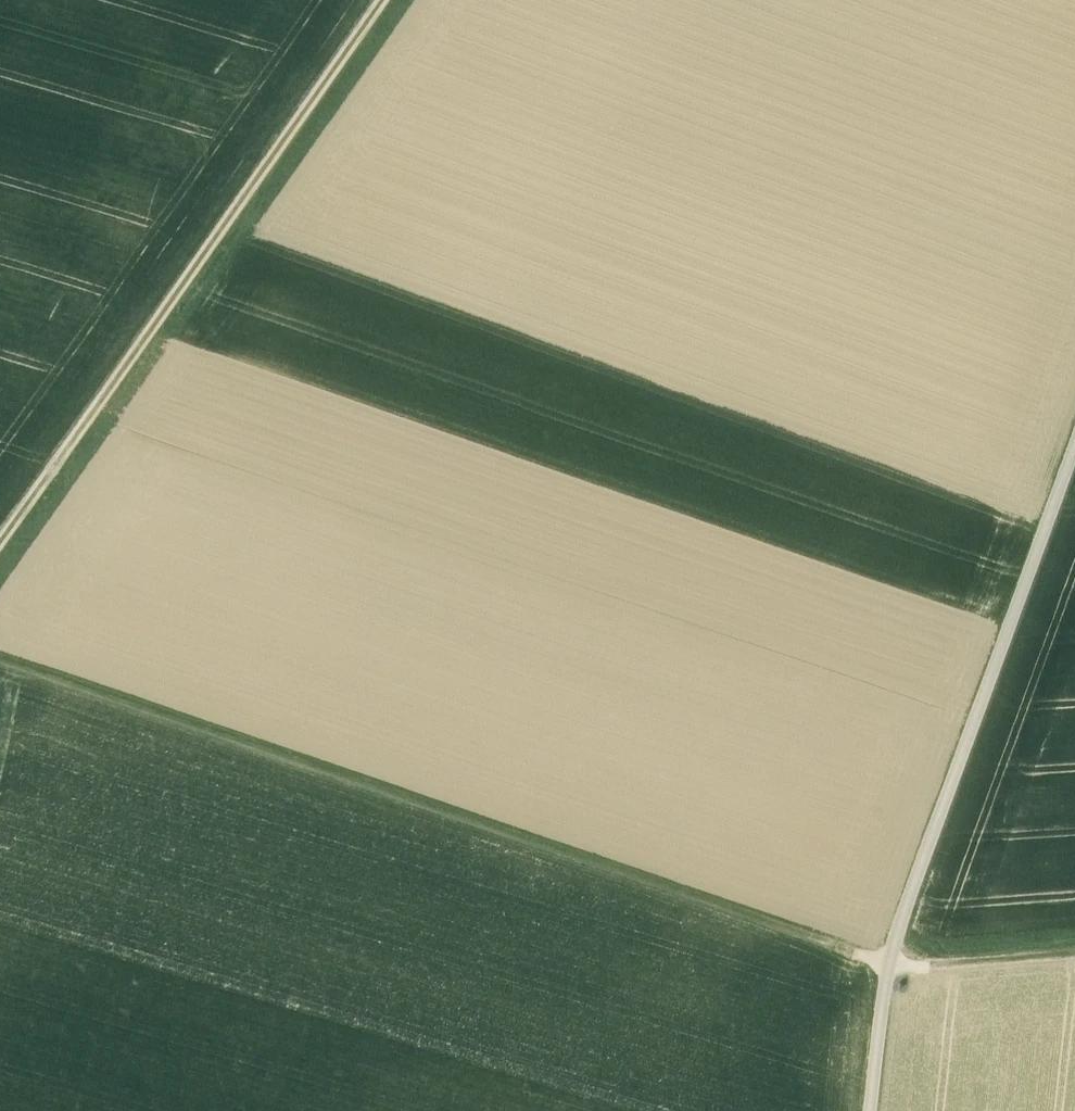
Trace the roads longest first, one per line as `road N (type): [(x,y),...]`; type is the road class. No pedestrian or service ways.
road 1 (track): [(0,661),(887,964)]
road 2 (track): [(1074,449),(887,964),(870,1110)]
road 3 (track): [(382,0),(0,546)]
road 4 (track): [(1074,955),(887,964)]

